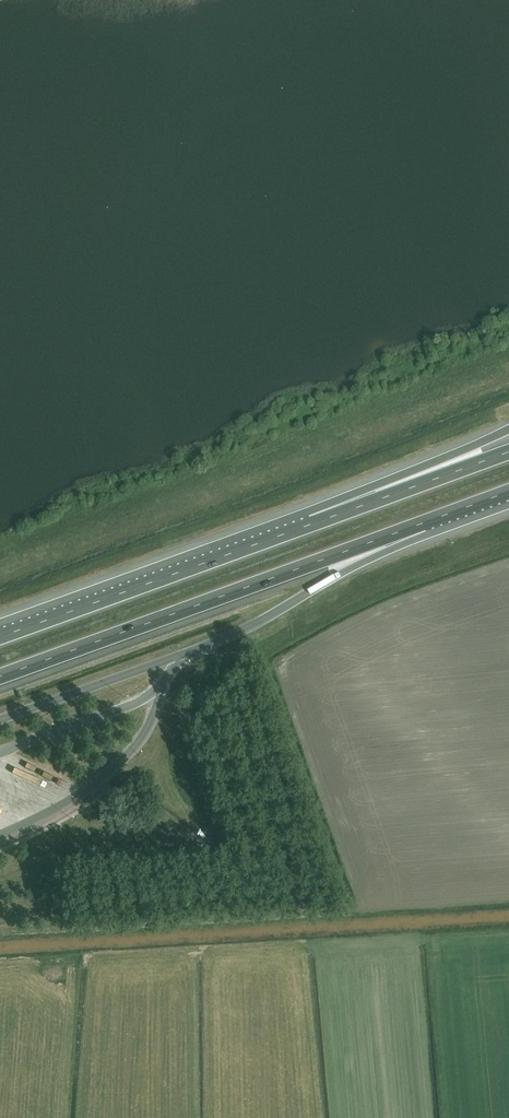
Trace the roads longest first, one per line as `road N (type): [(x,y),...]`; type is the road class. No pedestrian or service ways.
road 1 (motorway): [(0,676),(424,524)]
road 2 (motorway): [(312,523),(0,635)]
road 3 (motorway): [(179,656),(266,618),(424,524)]
road 4 (motorway): [(508,432),(312,523)]
road 5 (motorway): [(508,450),(312,523)]

